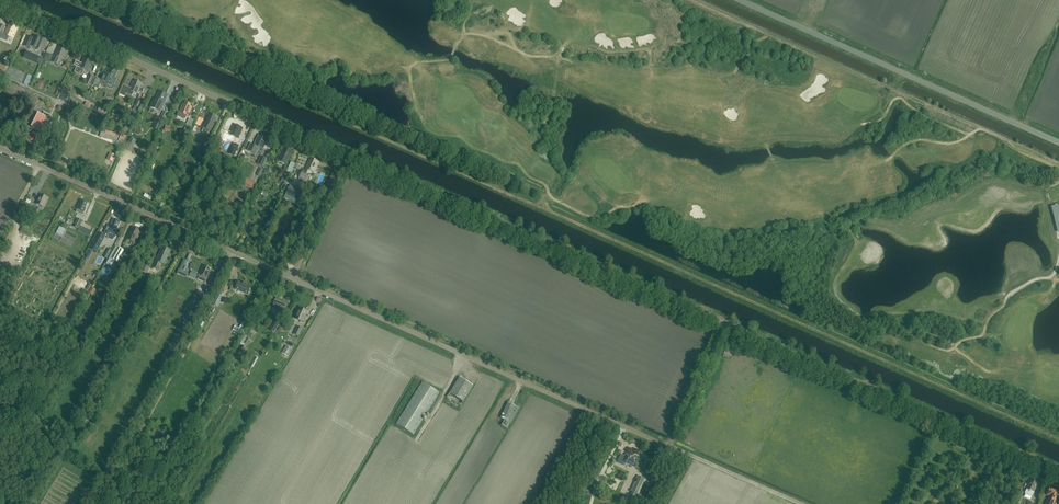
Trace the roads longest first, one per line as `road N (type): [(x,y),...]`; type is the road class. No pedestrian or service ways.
road 1 (tertiary): [(1058,472),(348,154)]
road 2 (unclassified): [(669,446),(294,279)]
road 3 (tertiary): [(348,154),(4,0)]
road 4 (unclassified): [(1058,143),(739,0)]
road 5 (unclassified): [(294,279),(0,148)]
road 6 (track): [(725,323),(669,446),(802,503)]
road 7 (unclassified): [(294,279),(348,154)]

